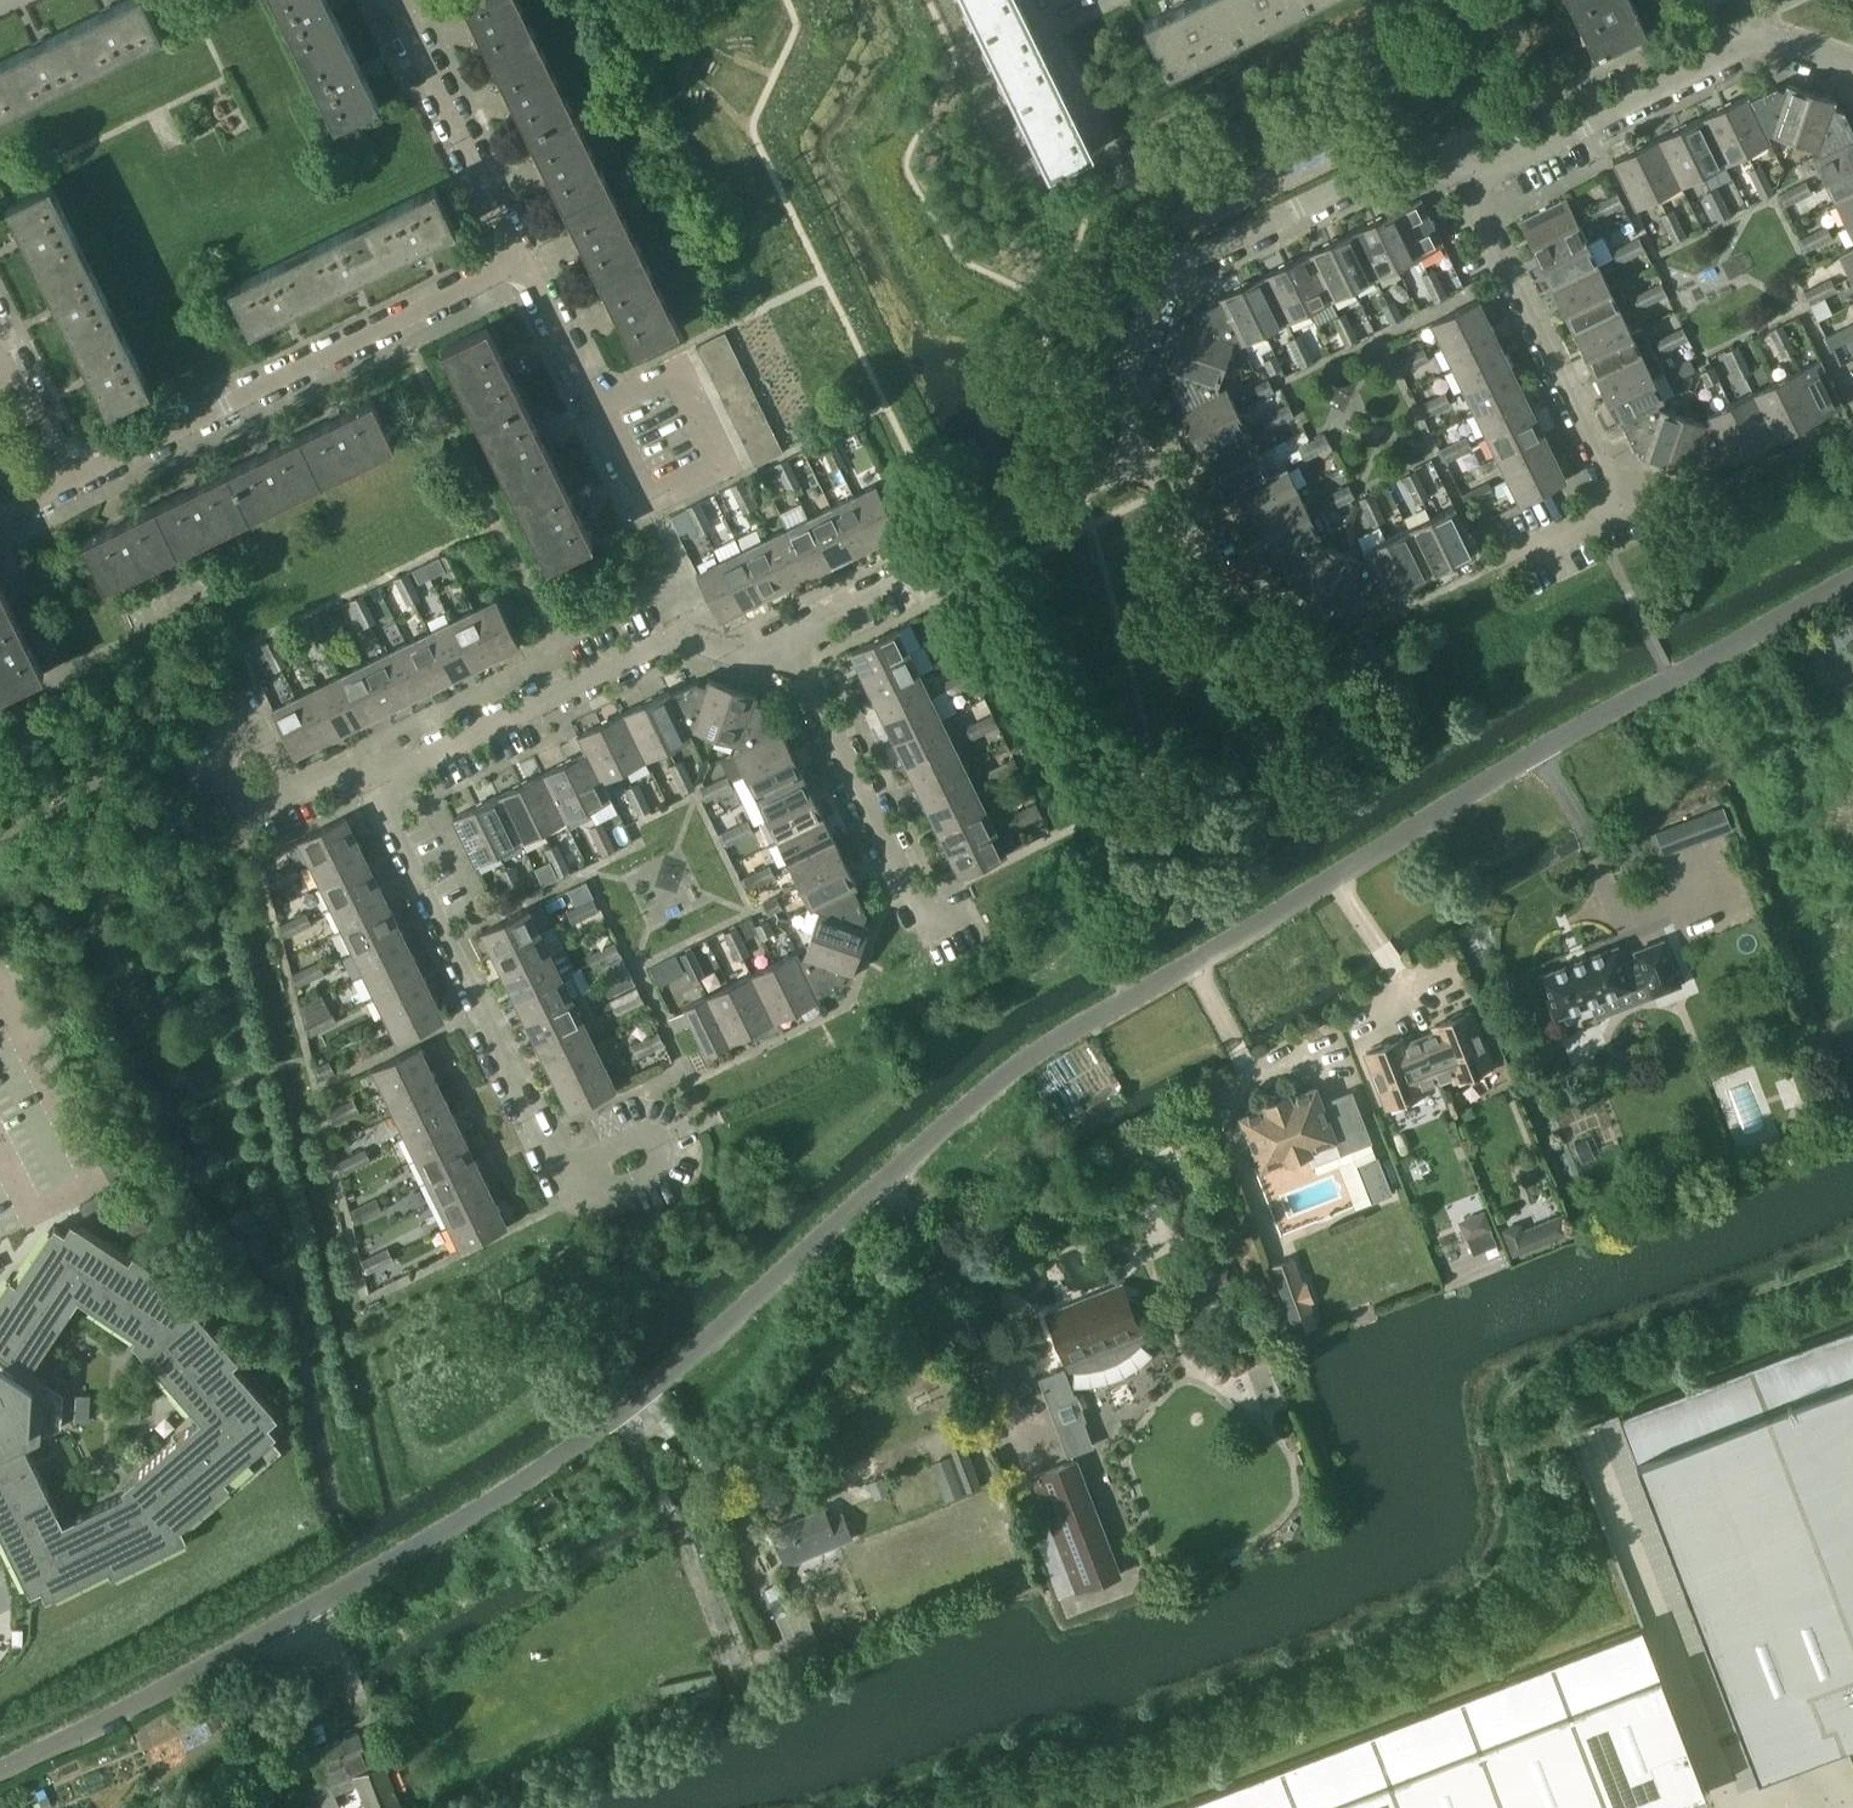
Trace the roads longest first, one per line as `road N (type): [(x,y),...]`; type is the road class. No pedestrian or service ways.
road 1 (unclassified): [(0,1768),(323,1600),(611,1419),(1002,1077),(1089,1021),(1536,752),(1852,579)]
road 2 (residential): [(572,1199),(379,802),(379,780),(664,640),(784,647)]
road 3 (residential): [(1148,453),(1123,395),(1162,277),(1413,155),(1461,184)]
road 4 (residential): [(523,262),(70,481)]
road 5 (residential): [(1461,184),(1739,48),(1761,45),(1852,74)]
road 6 (residential): [(784,647),(810,618),(1148,453)]
road 7 (residential): [(1626,508),(1461,184)]
road 8 (residential): [(523,262),(400,0)]
road 9 (residential): [(912,898),(784,647)]
road 10 (residential): [(646,504),(523,262)]
road 11 (residential): [(1148,453),(1219,596)]
road 12 (residential): [(70,481),(13,367)]

